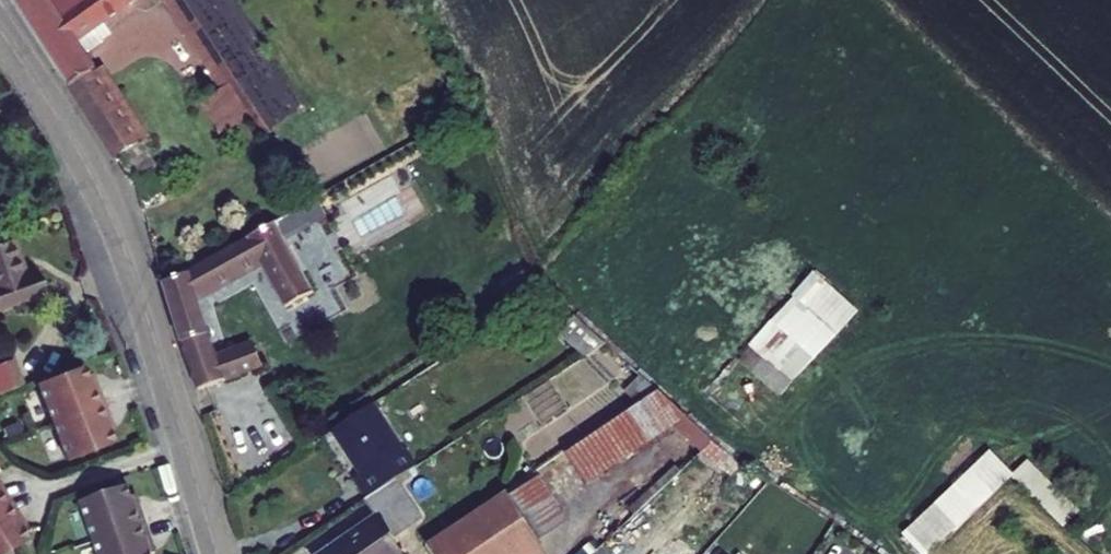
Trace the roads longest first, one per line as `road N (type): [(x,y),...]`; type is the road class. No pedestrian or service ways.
road 1 (residential): [(0,28),(80,156),(127,256),(216,553)]

